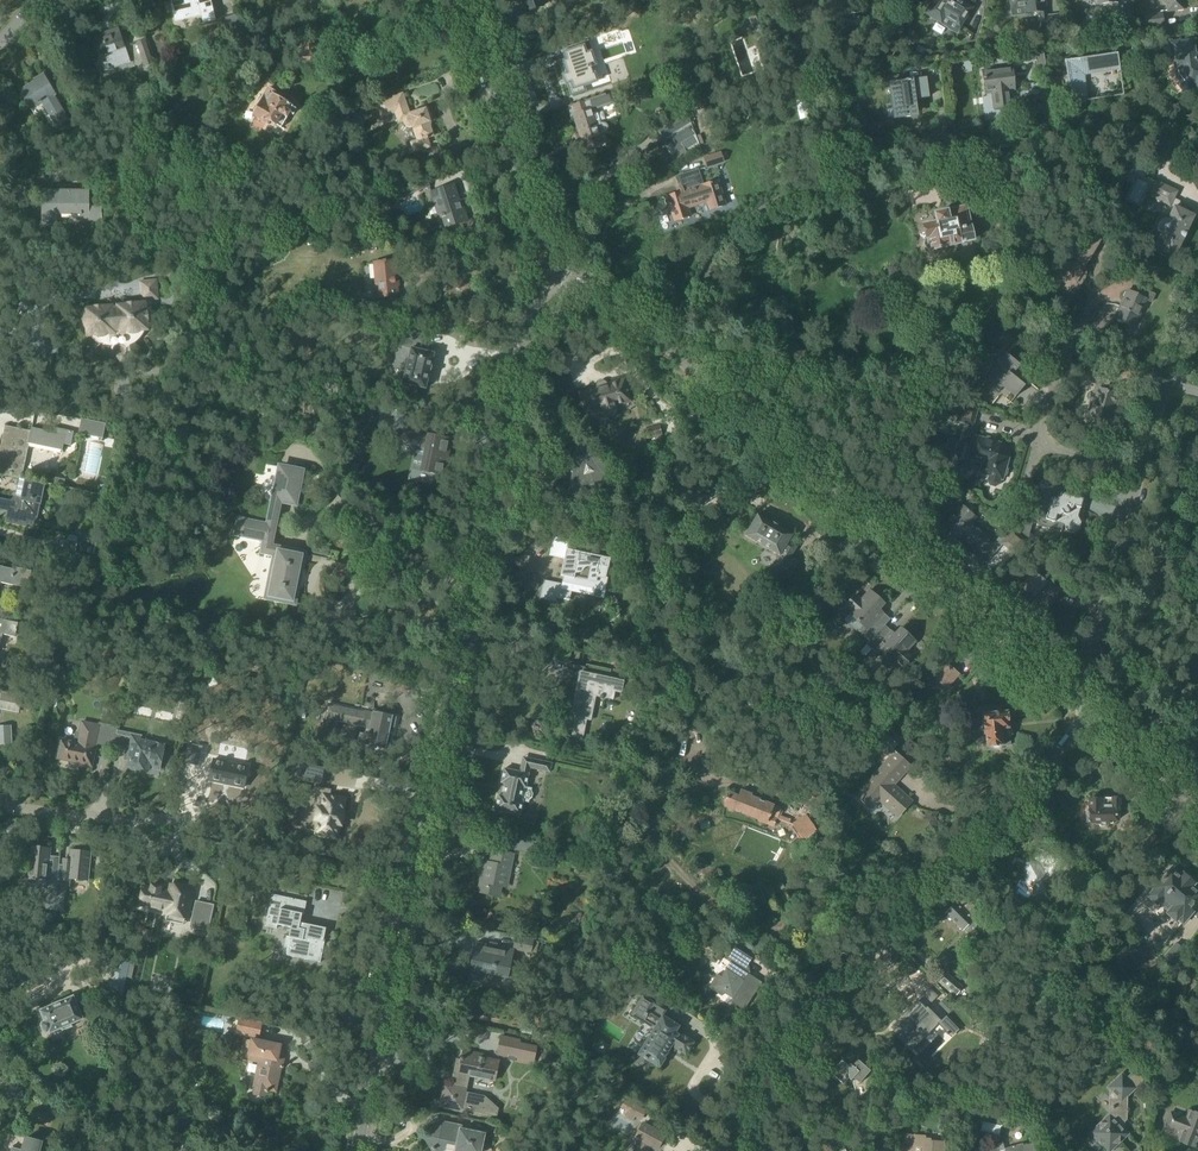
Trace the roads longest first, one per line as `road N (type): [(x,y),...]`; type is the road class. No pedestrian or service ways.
road 1 (tertiary): [(355,1150),(538,277)]
road 2 (unclassified): [(1072,698),(607,295),(586,281),(538,277)]
road 3 (unclassified): [(739,1150),(770,1069),(794,1034),(1026,791),(1089,711)]
road 4 (tertiary): [(538,277),(532,202),(465,0)]
road 5 (residential): [(1197,140),(1062,120),(995,149),(922,135)]
road 6 (unclassified): [(1072,698),(1136,472)]
road 7 (unclassified): [(1136,472),(1197,301)]
road 8 (residential): [(1038,444),(1059,369),(1094,294)]
road 9 (unclassified): [(1197,808),(1089,711)]
road 10 (residential): [(118,820),(169,820),(178,842),(159,852),(128,827)]

